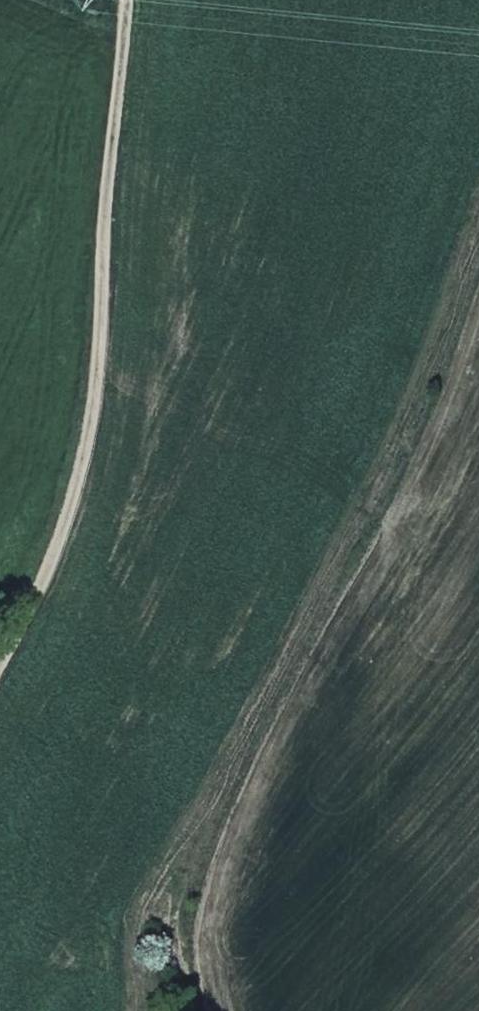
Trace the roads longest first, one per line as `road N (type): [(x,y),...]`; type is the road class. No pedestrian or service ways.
road 1 (track): [(130,0),(104,303),(79,471),(18,647),(0,674)]

